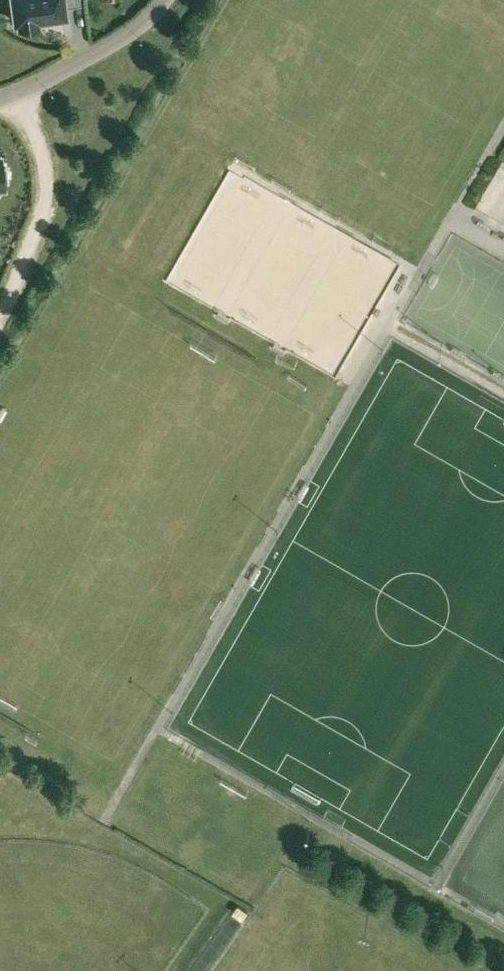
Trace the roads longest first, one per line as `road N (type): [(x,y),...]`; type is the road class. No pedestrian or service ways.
road 1 (residential): [(162,0),(126,33),(0,97)]

